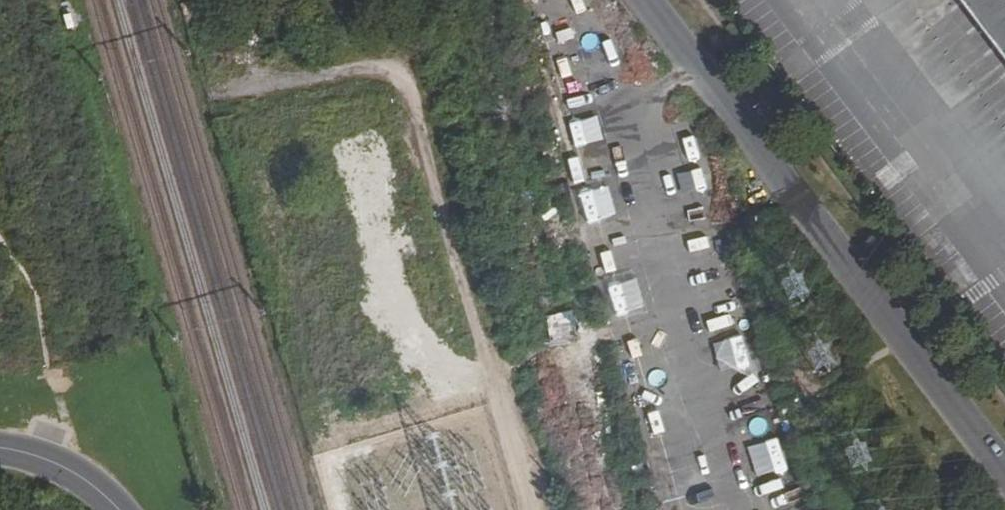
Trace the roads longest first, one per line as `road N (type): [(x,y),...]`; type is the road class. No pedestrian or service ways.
road 1 (unclassified): [(1004,468),(647,0)]
road 2 (residential): [(0,447),(58,465),(119,509)]

